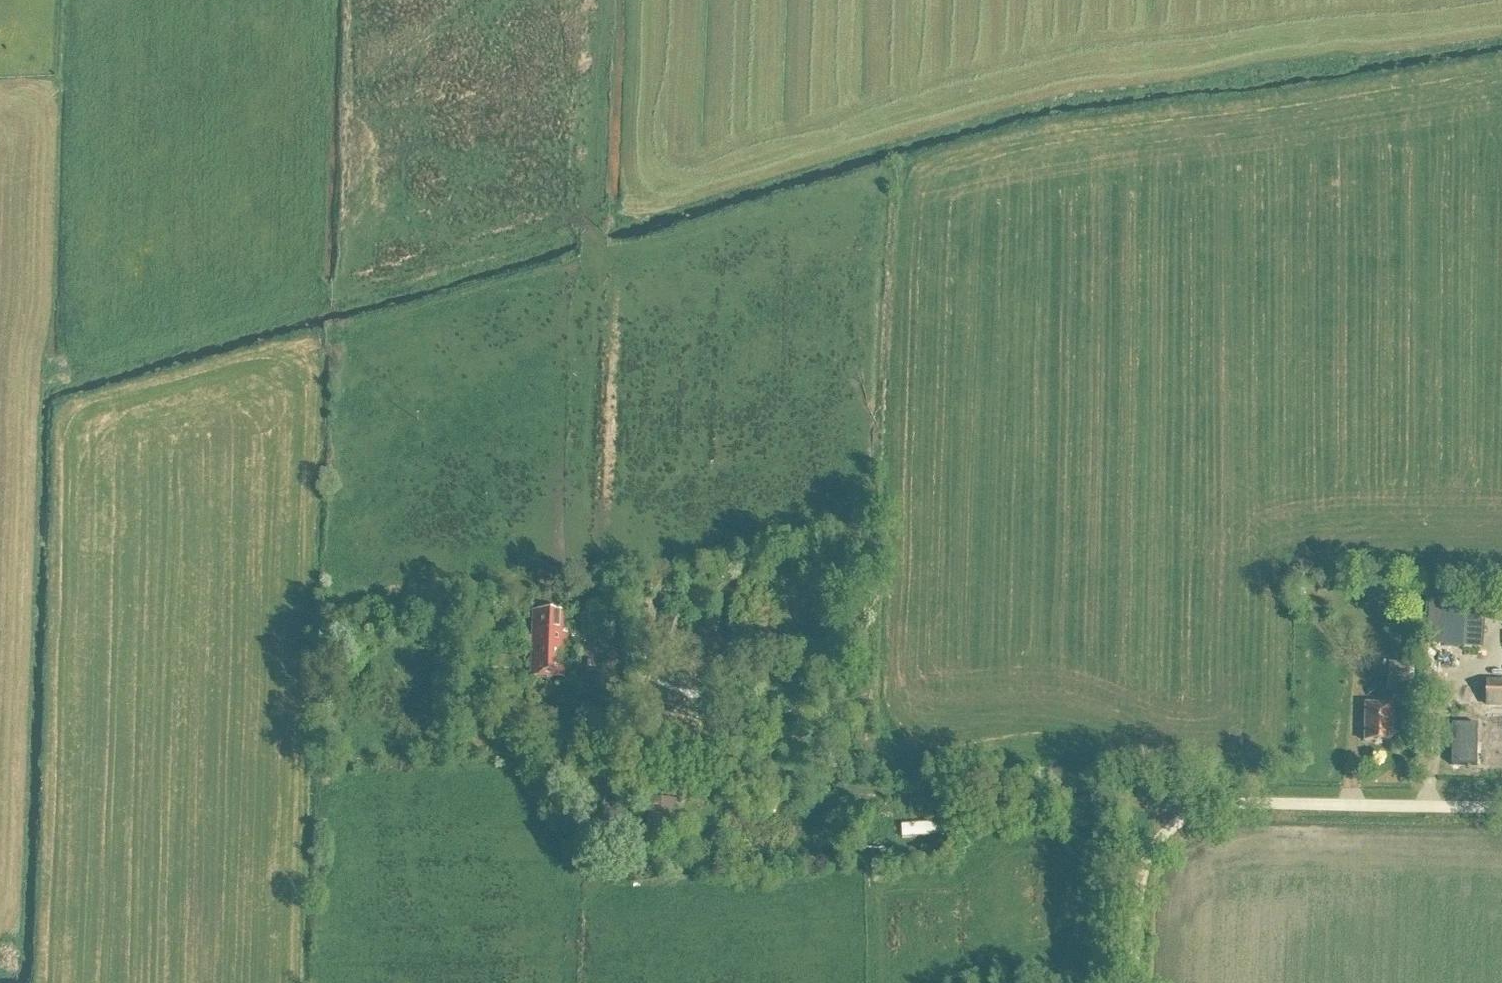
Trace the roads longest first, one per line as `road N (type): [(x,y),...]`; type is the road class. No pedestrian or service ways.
road 1 (track): [(1184,818),(1160,806),(763,763),(693,732)]
road 2 (unclassified): [(1501,809),(1231,804),(1184,818)]
road 3 (track): [(1184,818),(1155,848),(1142,883),(1138,982)]

